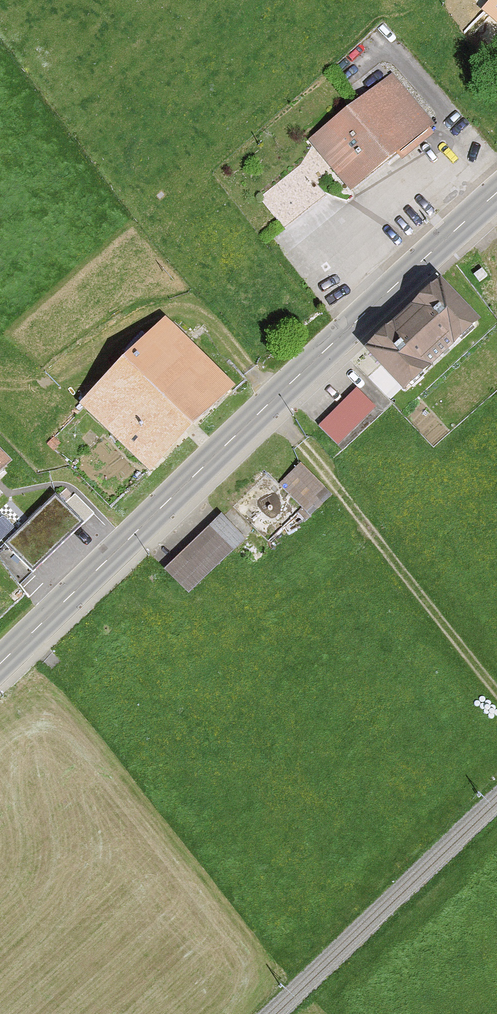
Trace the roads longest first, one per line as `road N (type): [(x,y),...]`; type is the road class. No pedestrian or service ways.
road 1 (tertiary): [(0,665),(496,198)]
road 2 (track): [(268,406),(496,695)]

